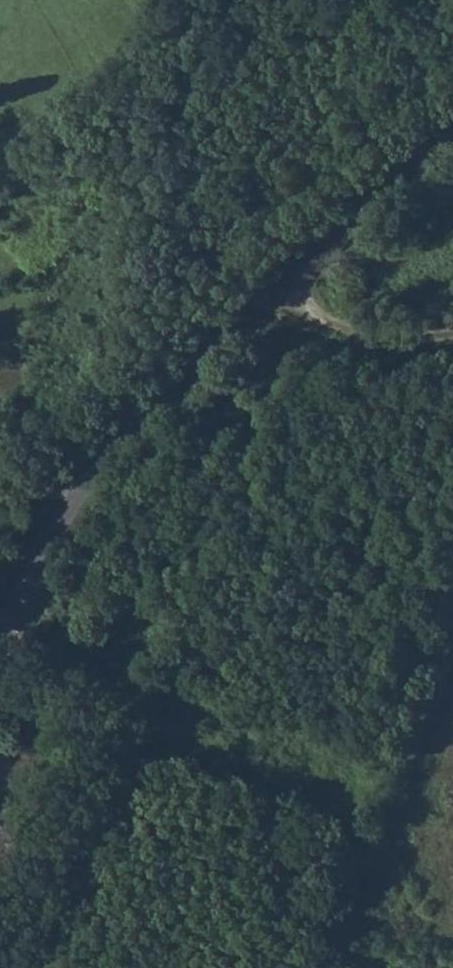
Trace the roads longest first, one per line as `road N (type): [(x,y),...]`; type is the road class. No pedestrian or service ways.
road 1 (unclassified): [(452,136),(211,334),(156,390),(79,496),(0,646)]
road 2 (track): [(452,332),(389,334),(324,320),(280,280)]

